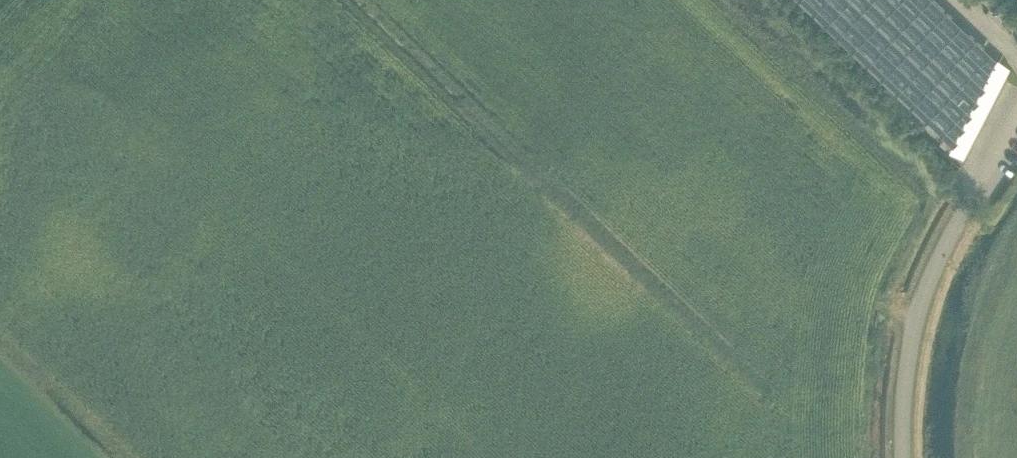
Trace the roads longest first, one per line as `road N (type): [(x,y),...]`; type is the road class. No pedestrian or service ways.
road 1 (unclassified): [(897,457),(905,348),(940,254),(1016,102)]

